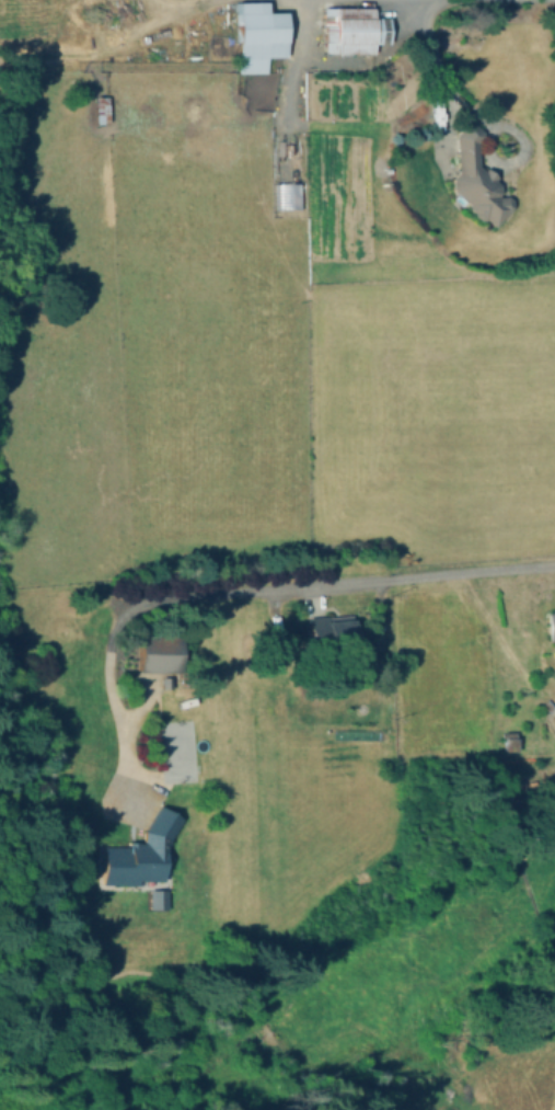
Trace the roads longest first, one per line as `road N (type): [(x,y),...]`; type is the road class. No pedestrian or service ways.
road 1 (residential): [(554,566),(172,596)]

